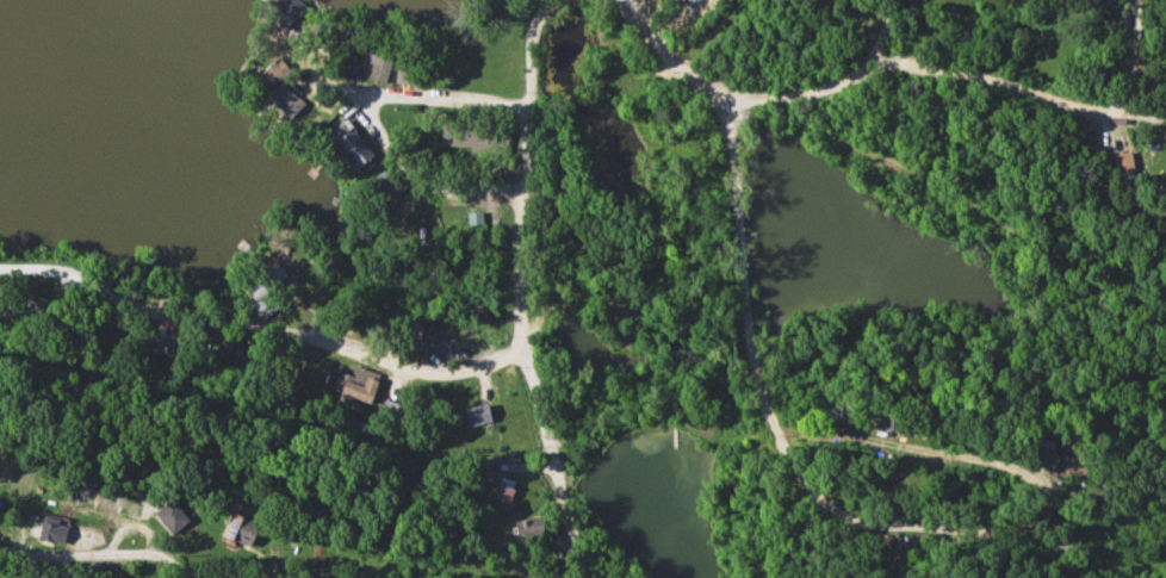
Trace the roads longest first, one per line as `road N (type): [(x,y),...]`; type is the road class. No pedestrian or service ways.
road 1 (residential): [(585,577),(523,350),(521,273),(534,36),(552,11),(576,0)]
road 2 (residential): [(634,0),(669,54),(730,102),(748,222),(753,349),(818,485)]
road 3 (residential): [(64,274),(128,307),(285,332),(444,371),(523,350)]
road 4 (residential): [(730,102),(815,97),(880,67),(948,72),(1077,110),(1128,114)]
road 5 (residential): [(818,485),(848,514),(887,529),(1027,532),(1046,517),(1038,484),(951,454)]
road 6 (residential): [(534,110),(374,99),(334,80),(311,55)]
road 7 (residential): [(528,191),(433,189),(414,175),(374,99)]
road 8 (residential): [(0,550),(48,559),(170,557),(191,577)]
road 9 (residential): [(170,557),(144,528),(106,511),(0,494)]

